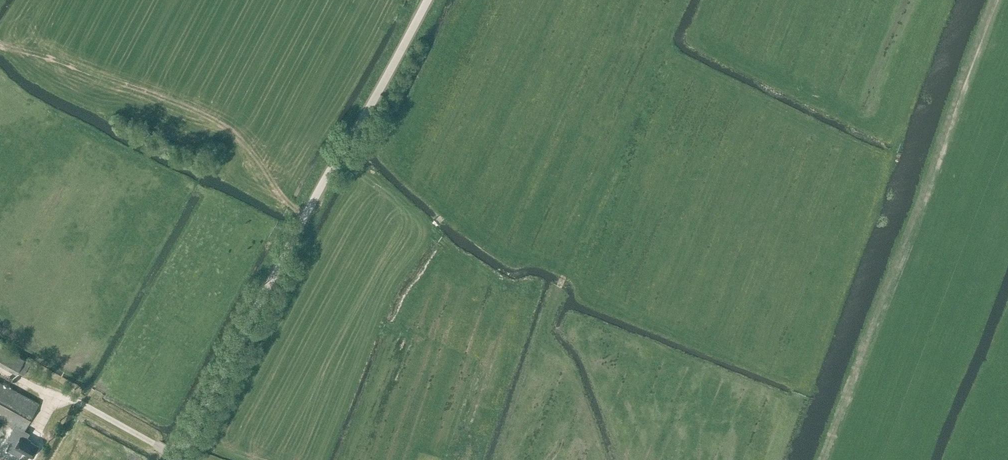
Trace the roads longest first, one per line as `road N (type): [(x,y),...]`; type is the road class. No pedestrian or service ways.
road 1 (tertiary): [(176,459),(428,0)]

